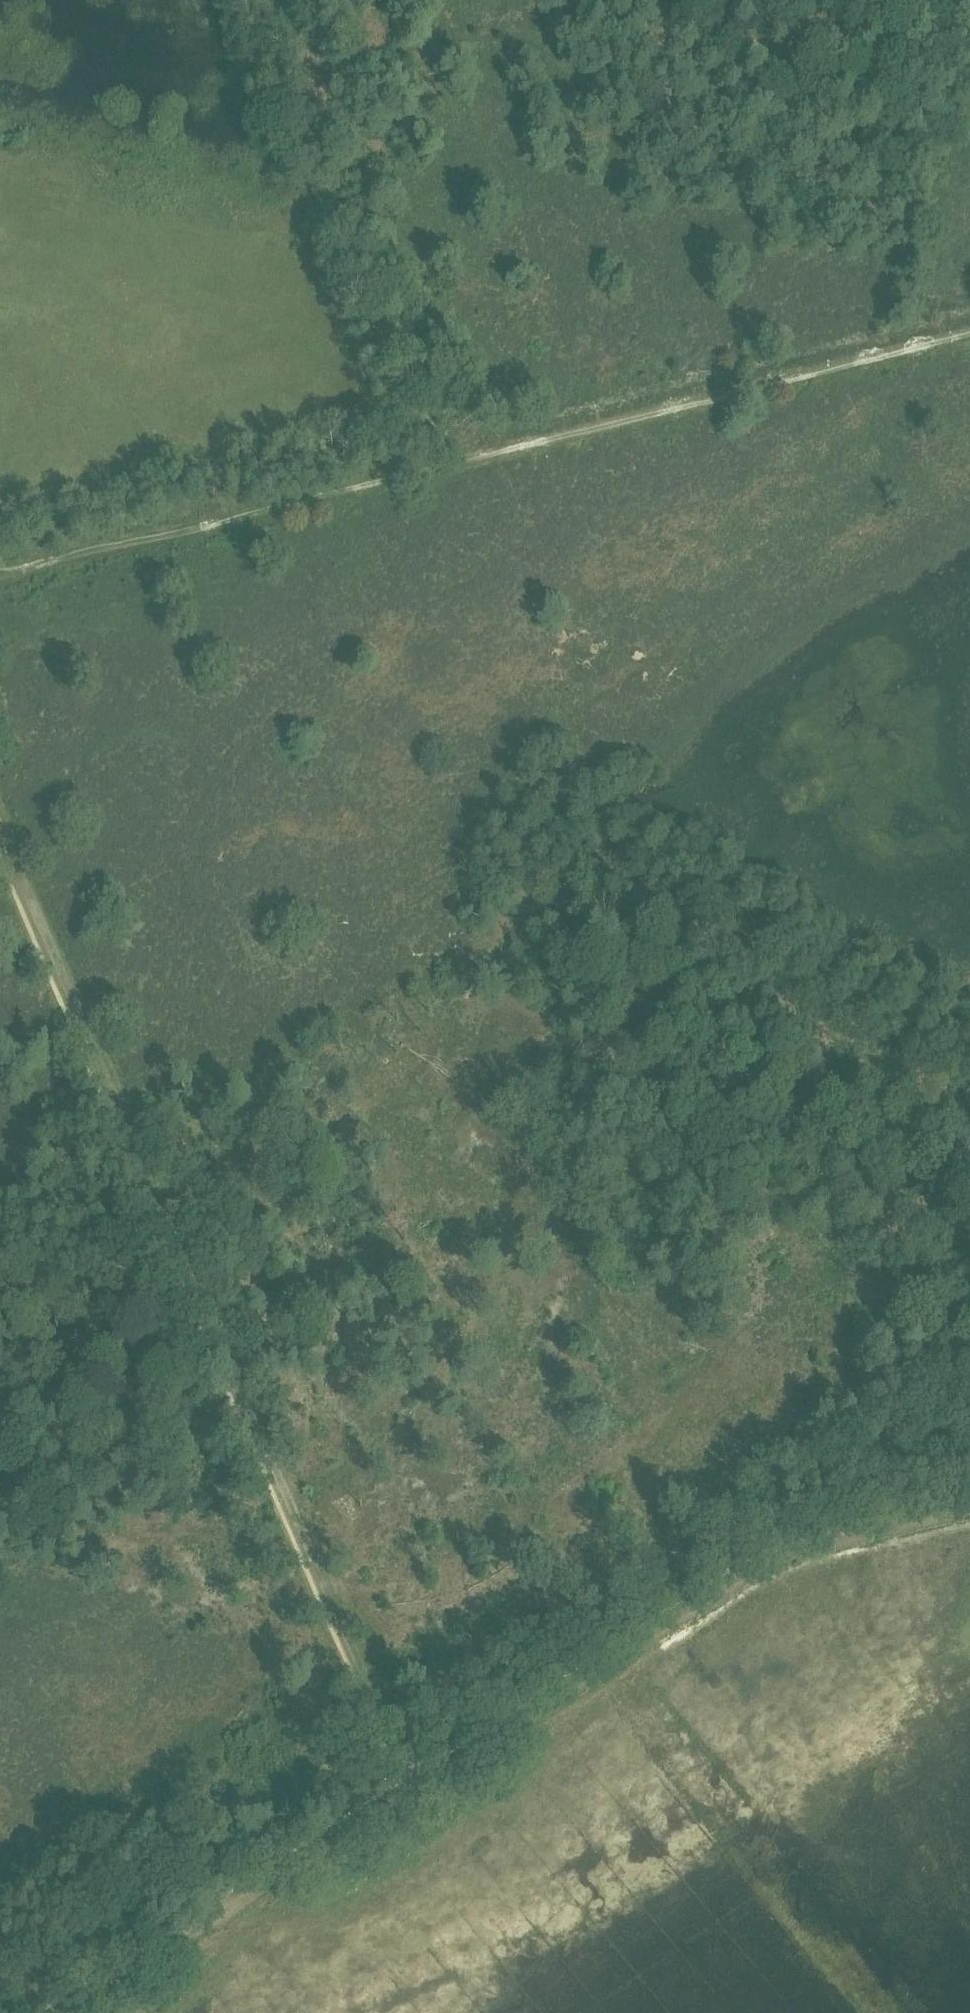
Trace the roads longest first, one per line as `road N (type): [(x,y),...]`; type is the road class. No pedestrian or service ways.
road 1 (track): [(425,1784),(305,1536),(278,1444),(0,796)]
road 2 (track): [(969,334),(0,575)]
road 3 (track): [(969,1508),(797,1548),(425,1784)]
road 4 (track): [(425,1784),(69,2012)]

